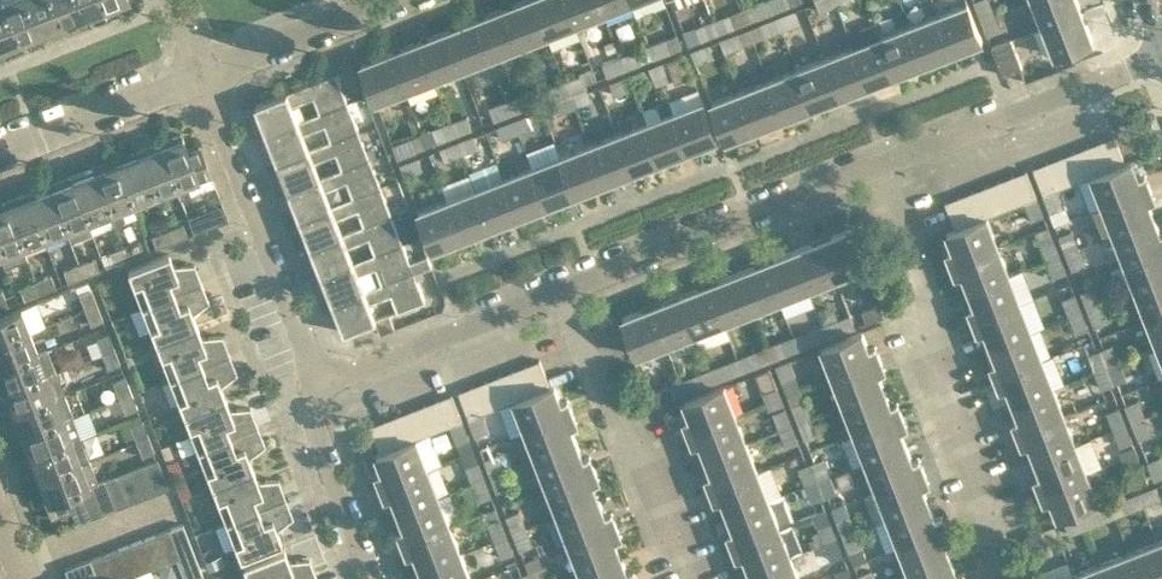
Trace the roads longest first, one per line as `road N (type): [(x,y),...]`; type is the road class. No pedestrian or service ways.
road 1 (residential): [(561,292),(875,174)]
road 2 (residential): [(312,388),(305,339),(201,77)]
road 3 (residential): [(684,578),(561,292)]
road 4 (residential): [(875,174),(1161,62)]
road 5 (residential): [(1027,578),(919,292)]
road 6 (residential): [(312,388),(561,292)]
road 7 (residential): [(0,151),(201,77)]
road 8 (residential): [(201,77),(400,0)]
road 9 (residential): [(379,578),(318,436),(312,388)]

